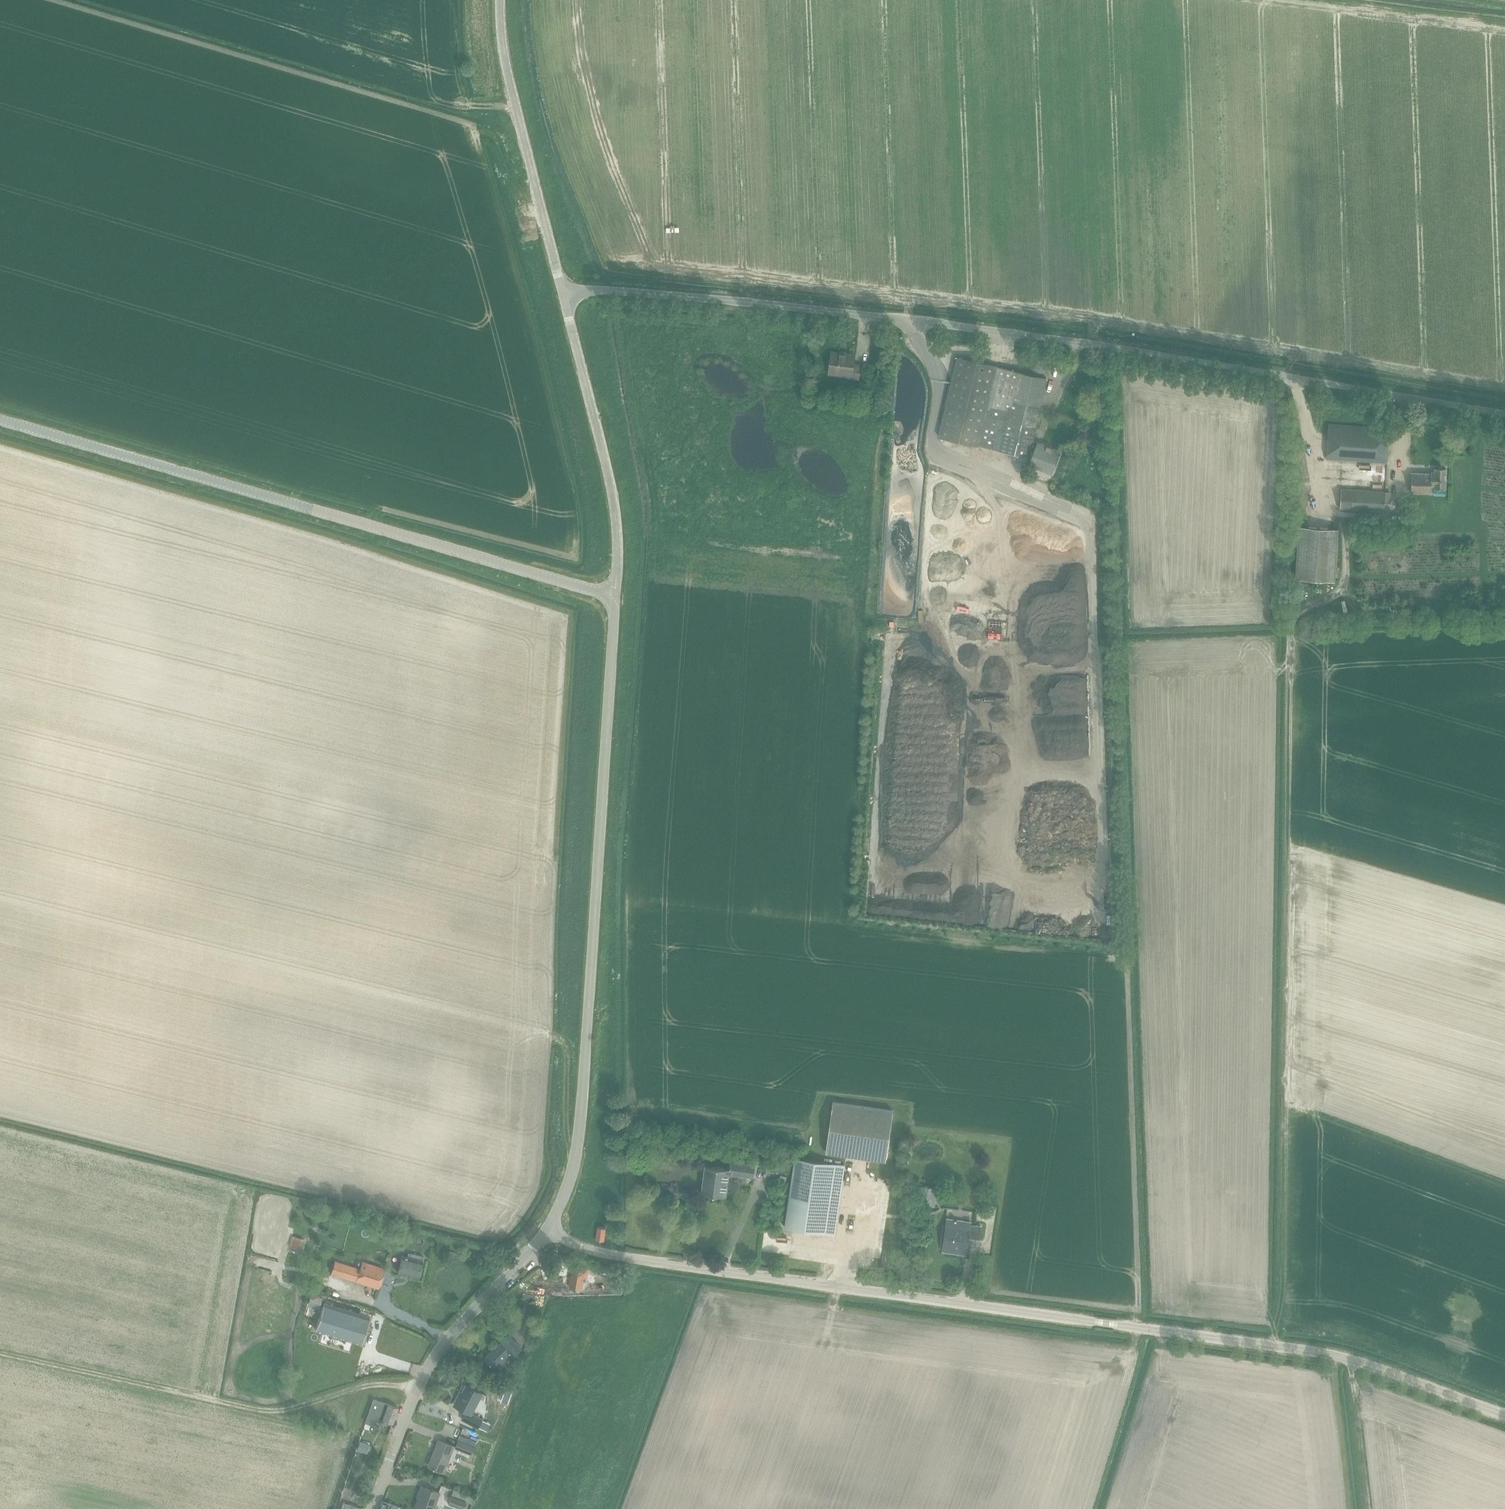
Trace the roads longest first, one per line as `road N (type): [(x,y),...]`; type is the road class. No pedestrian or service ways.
road 1 (unclassified): [(1504,1418),(1367,1367),(1294,1350),(598,1253),(547,1230)]
road 2 (unclassified): [(1504,411),(1099,345),(560,281)]
road 3 (tertiary): [(616,597),(0,420)]
road 4 (tertiary): [(547,1230),(571,1181),(580,1130),(616,597)]
road 5 (tertiary): [(374,1508),(441,1345),(547,1230)]
road 6 (unclassified): [(616,597),(606,460),(560,281)]
road 7 (unclassified): [(560,281),(500,0)]

